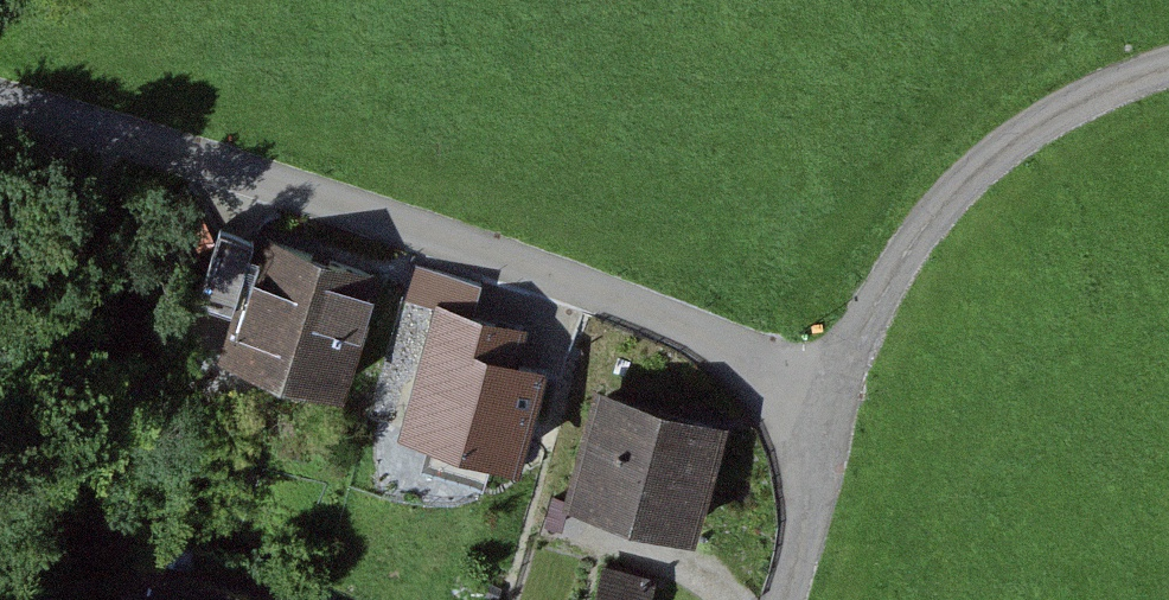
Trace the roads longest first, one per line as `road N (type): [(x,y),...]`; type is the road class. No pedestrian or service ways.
road 1 (unclassified): [(0,97),(634,307),(830,406)]
road 2 (residential): [(830,406),(887,277),(931,215),(987,161),(1068,106),(1168,68)]
road 3 (residential): [(780,599),(830,406)]

